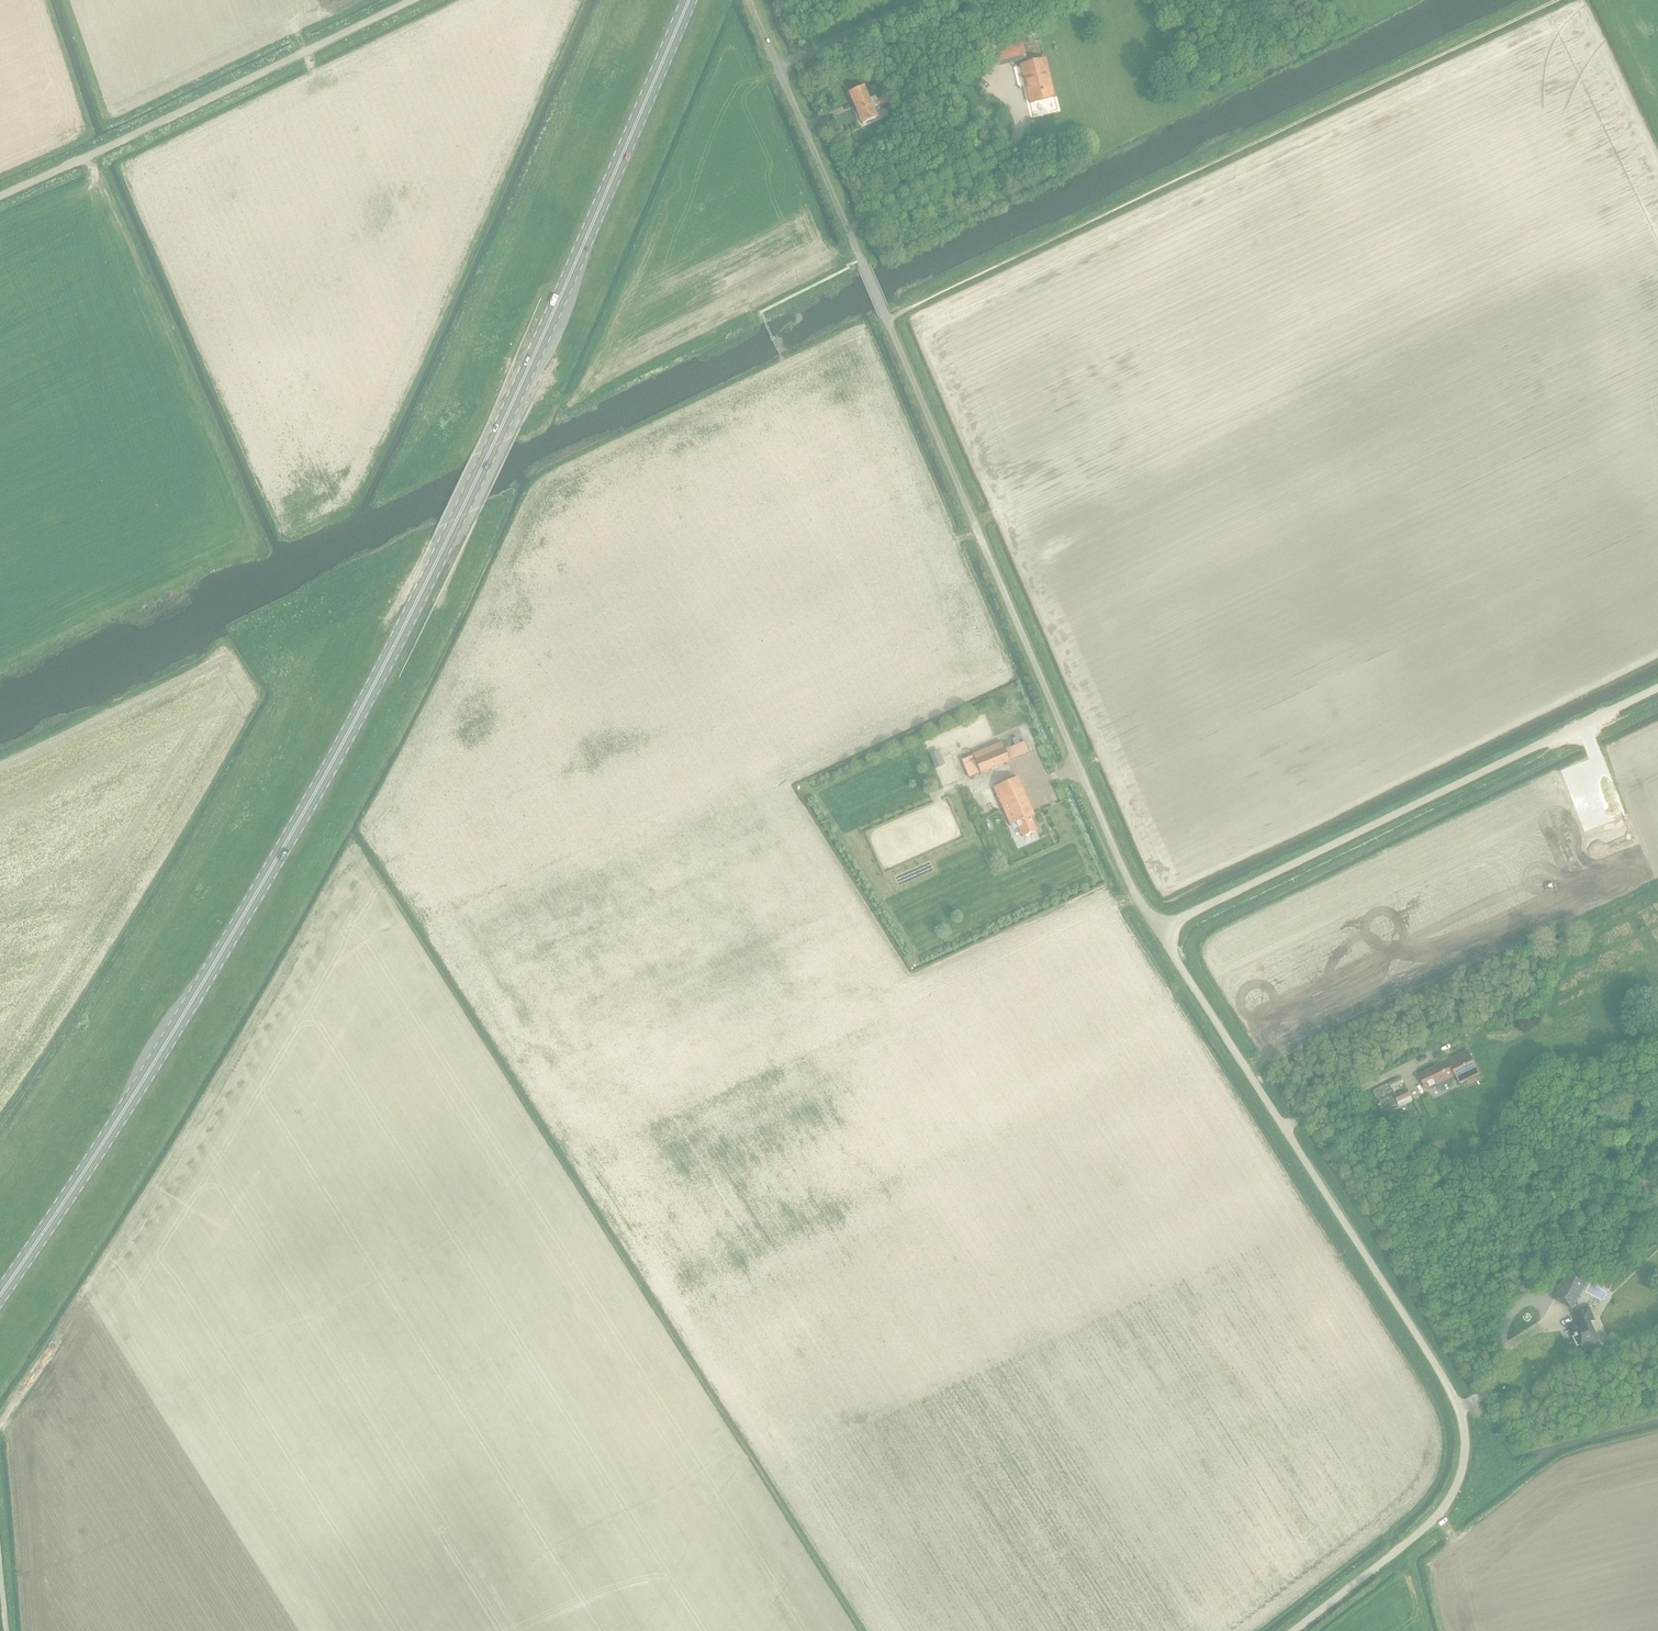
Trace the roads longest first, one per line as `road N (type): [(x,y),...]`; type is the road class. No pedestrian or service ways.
road 1 (primary): [(0,1294),(254,901),(355,722),(493,445),(689,0)]
road 2 (unclassified): [(1160,929),(1110,842),(751,0)]
road 3 (unclassified): [(1296,1630),(1440,1513),(1463,1464),(1463,1424),(1452,1392),(1160,929)]
road 4 (unclassified): [(1160,929),(1657,689)]
road 5 (unclassified): [(0,196),(413,0)]

